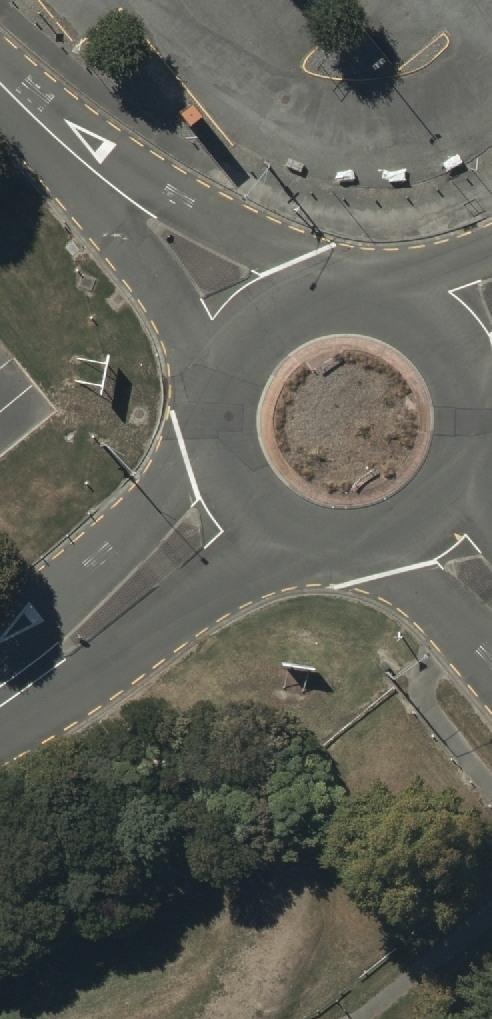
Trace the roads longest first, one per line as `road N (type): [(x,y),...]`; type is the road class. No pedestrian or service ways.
road 1 (unclassified): [(0,73),(135,171),(298,261),(345,307)]
road 2 (unclassified): [(236,401),(0,91)]
road 3 (unclassified): [(321,530),(246,560),(16,738),(0,740)]
road 4 (unclassified): [(0,647),(98,566),(235,423)]
road 5 (residential): [(491,673),(347,534)]
road 6 (unclassified): [(236,401),(267,341),(290,323),(345,307)]
road 7 (unclassified): [(374,310),(401,320),(441,355),(462,423)]
road 8 (unclassified): [(459,447),(421,508),(374,531),(347,534)]
road 9 (unclassified): [(321,530),(296,521),(256,487),(235,423)]
road 10 (unclassified): [(374,310),(491,249)]

